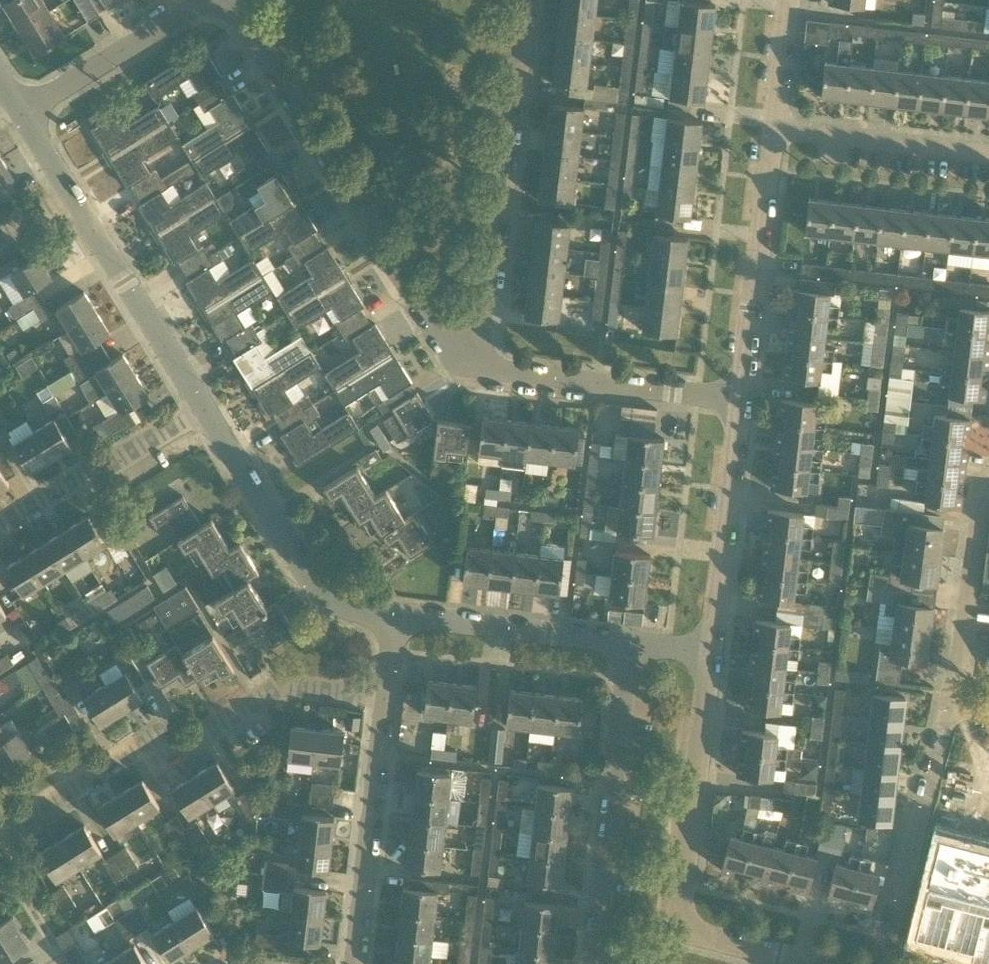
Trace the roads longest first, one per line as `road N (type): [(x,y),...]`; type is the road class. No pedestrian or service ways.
road 1 (residential): [(474,368),(448,351),(231,0)]
road 2 (residential): [(385,697),(288,687),(179,753),(140,751),(0,838)]
road 3 (residential): [(810,963),(677,929),(712,652)]
road 4 (residential): [(474,368),(519,0)]
road 5 (residential): [(592,963),(625,644)]
road 6 (residential): [(394,617),(357,612),(320,592),(203,409)]
road 7 (residential): [(741,400),(773,129)]
road 8 (residential): [(741,400),(474,368)]
road 9 (residential): [(355,963),(385,697)]
road 10 (residential): [(880,963),(948,707)]
road 11 (residential): [(712,652),(741,400)]
road 12 (residential): [(203,409),(70,194)]
road 13 (residential): [(203,409),(0,525)]
road 14 (residential): [(625,644),(394,617)]
road 15 (residential): [(948,707),(988,484)]
road 16 (residential): [(773,129),(988,154)]
road 17 (residential): [(20,114),(203,0)]
road 18 (residential): [(773,129),(789,0)]

